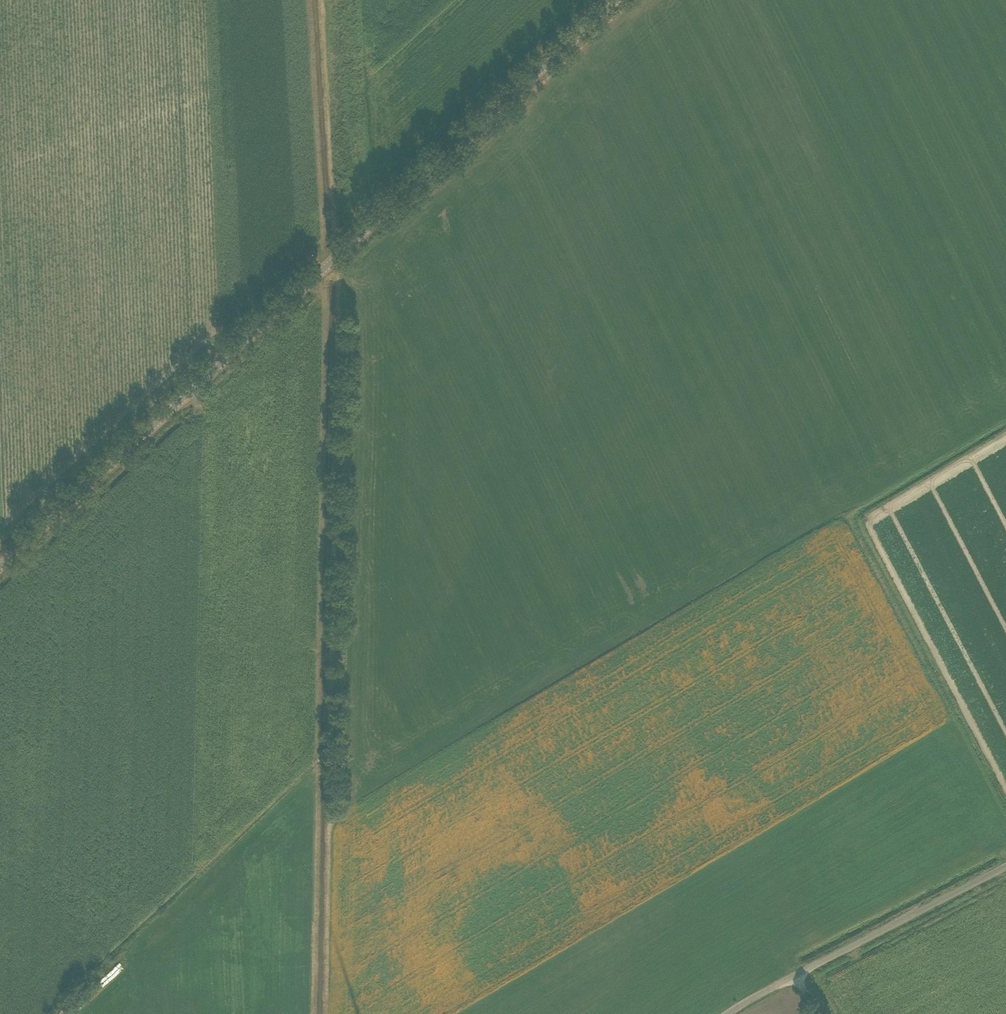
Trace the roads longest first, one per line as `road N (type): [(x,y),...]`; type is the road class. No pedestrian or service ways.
road 1 (tertiary): [(0,565),(602,0)]
road 2 (unclassified): [(723,1013),(1005,869)]

